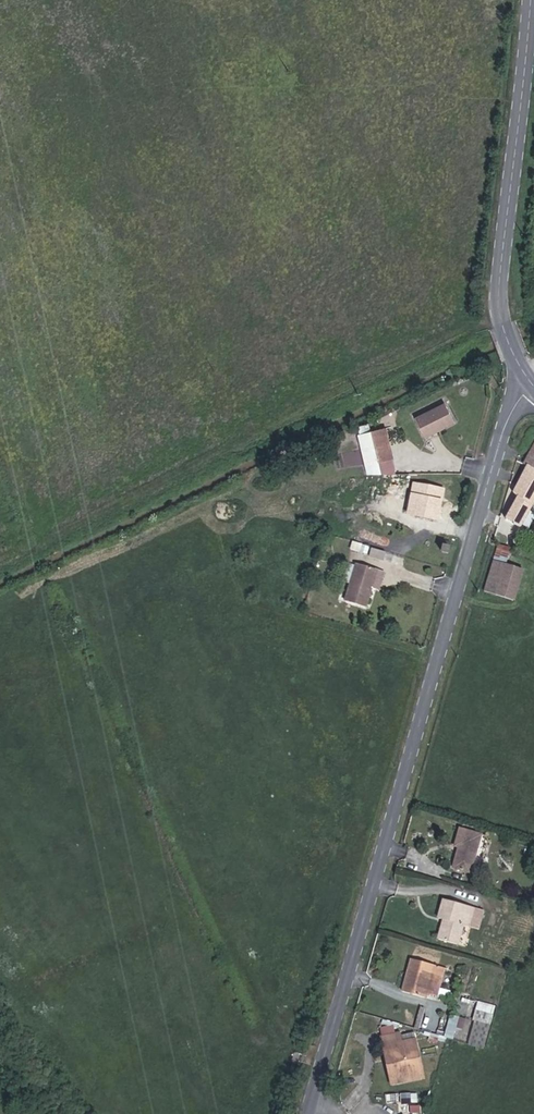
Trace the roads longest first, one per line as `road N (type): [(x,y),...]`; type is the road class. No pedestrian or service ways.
road 1 (tertiary): [(521,375),(316,1094)]
road 2 (tertiary): [(533,25),(504,281),(503,317),(521,375)]

